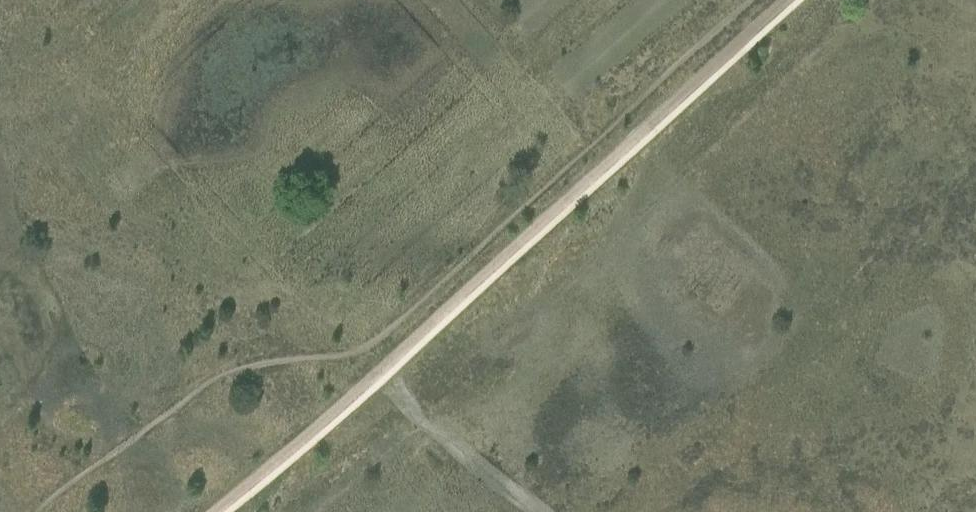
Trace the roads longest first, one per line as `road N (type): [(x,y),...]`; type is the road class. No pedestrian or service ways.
road 1 (track): [(213,511),(791,0)]

